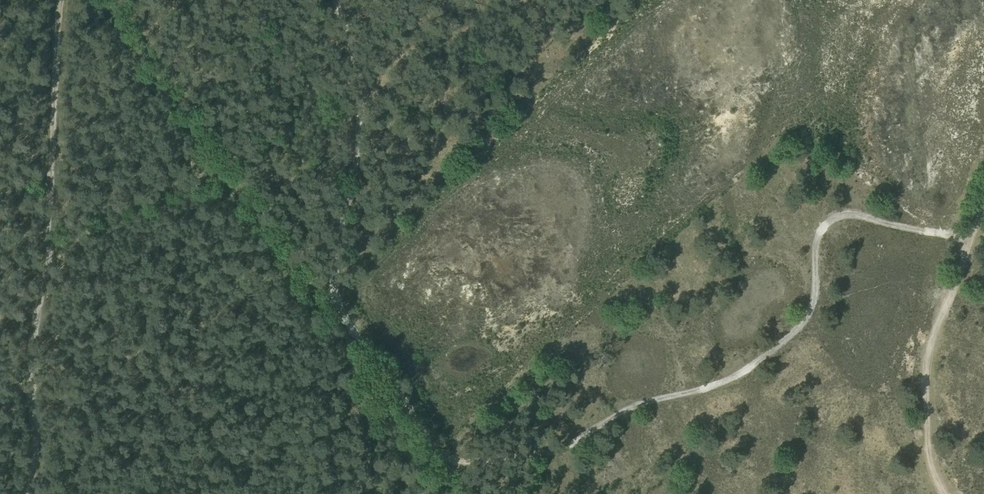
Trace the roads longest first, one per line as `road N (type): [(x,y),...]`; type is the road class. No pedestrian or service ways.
road 1 (track): [(462,472),(515,468),(578,428),(745,376),(809,310),(823,220),(844,211),(970,238)]
road 2 (track): [(336,0),(362,111),(331,278),(338,304),(462,472)]
road 3 (track): [(24,493),(62,0)]
road 4 (track): [(944,493),(926,439),(925,361),(970,238)]

